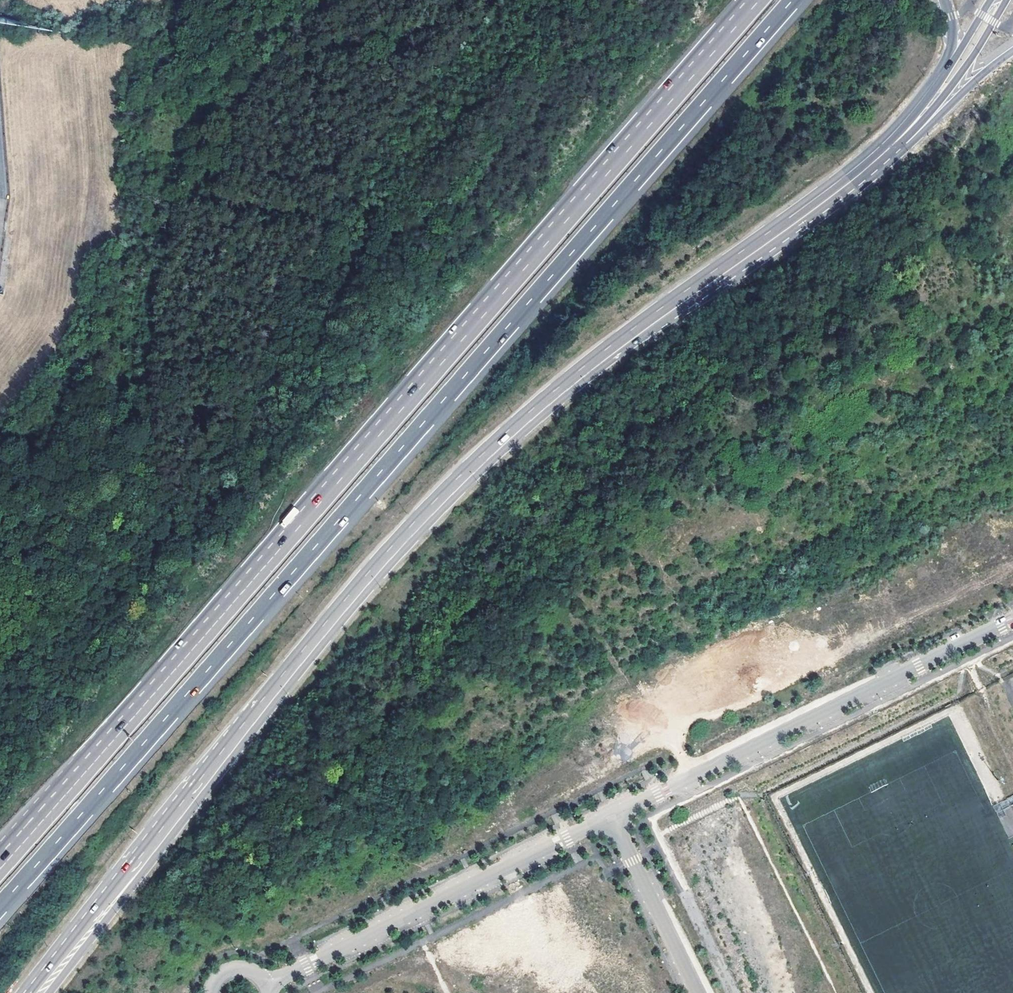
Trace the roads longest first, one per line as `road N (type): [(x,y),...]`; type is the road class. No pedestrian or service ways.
road 1 (tertiary): [(888,150),(580,369),(502,439),(351,596),(39,992)]
road 2 (motorway): [(0,906),(793,0)]
road 3 (motorway): [(750,0),(43,822)]
road 4 (residential): [(1012,619),(613,814)]
road 5 (track): [(0,420),(73,324),(95,193),(86,47)]
road 6 (residential): [(613,814),(264,984)]
road 7 (residential): [(613,814),(698,992)]
road 8 (tertiary): [(906,139),(1006,0)]
road 9 (unclassified): [(906,139),(1012,52)]

